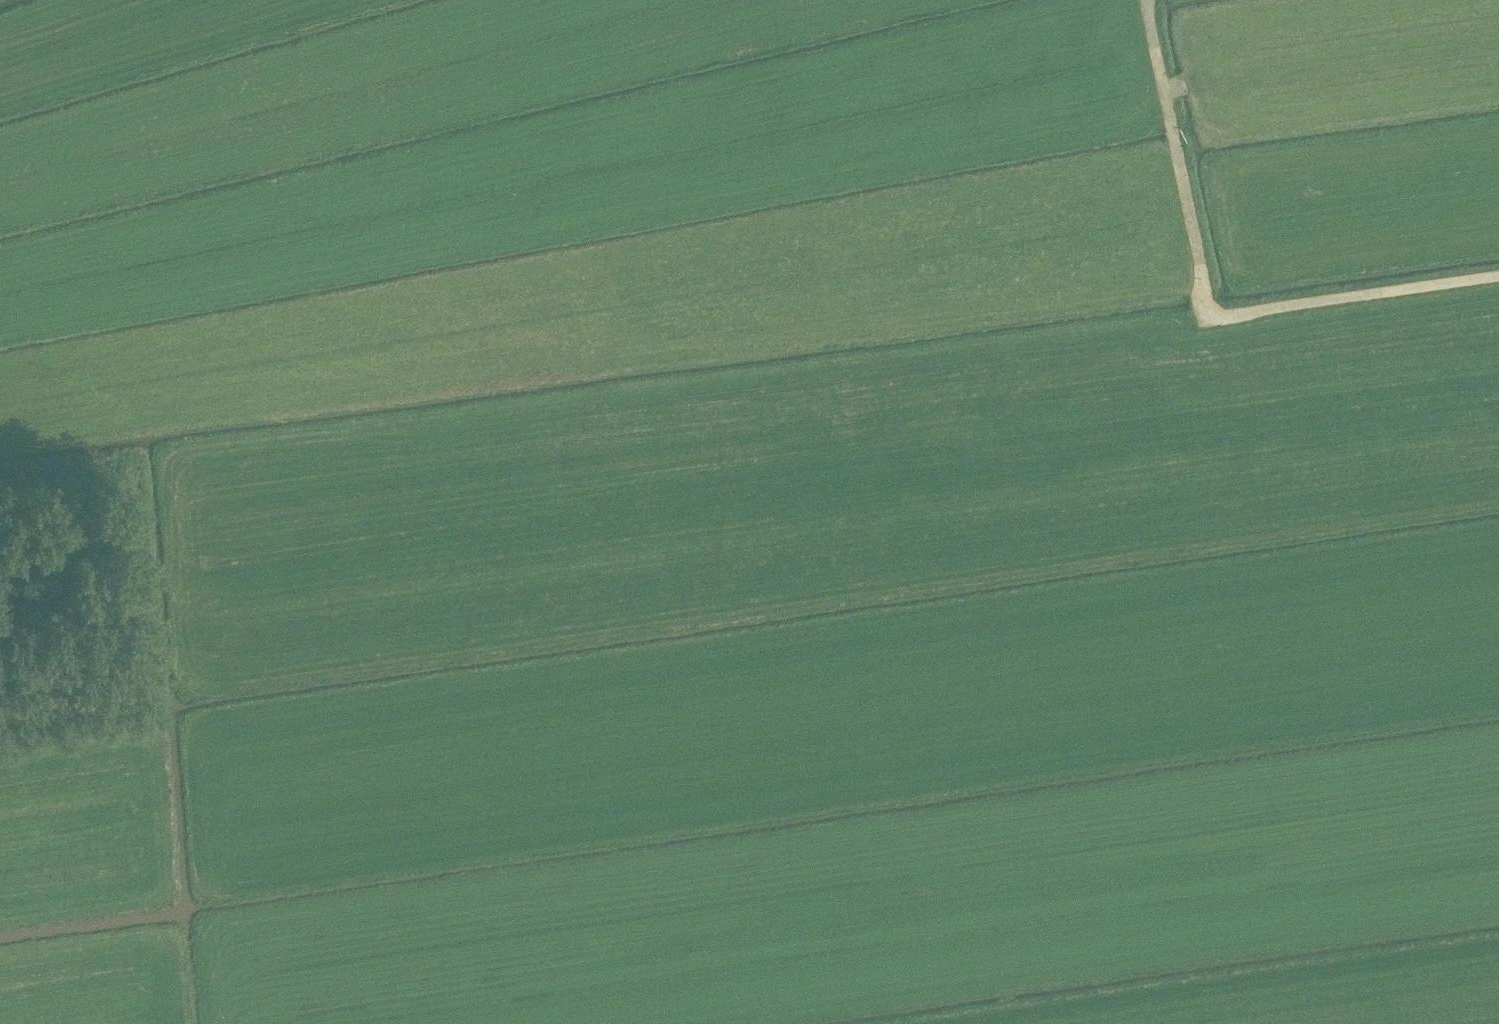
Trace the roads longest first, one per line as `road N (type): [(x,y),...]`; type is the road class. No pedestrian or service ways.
road 1 (track): [(1498,276),(1214,318),(1149,0)]

